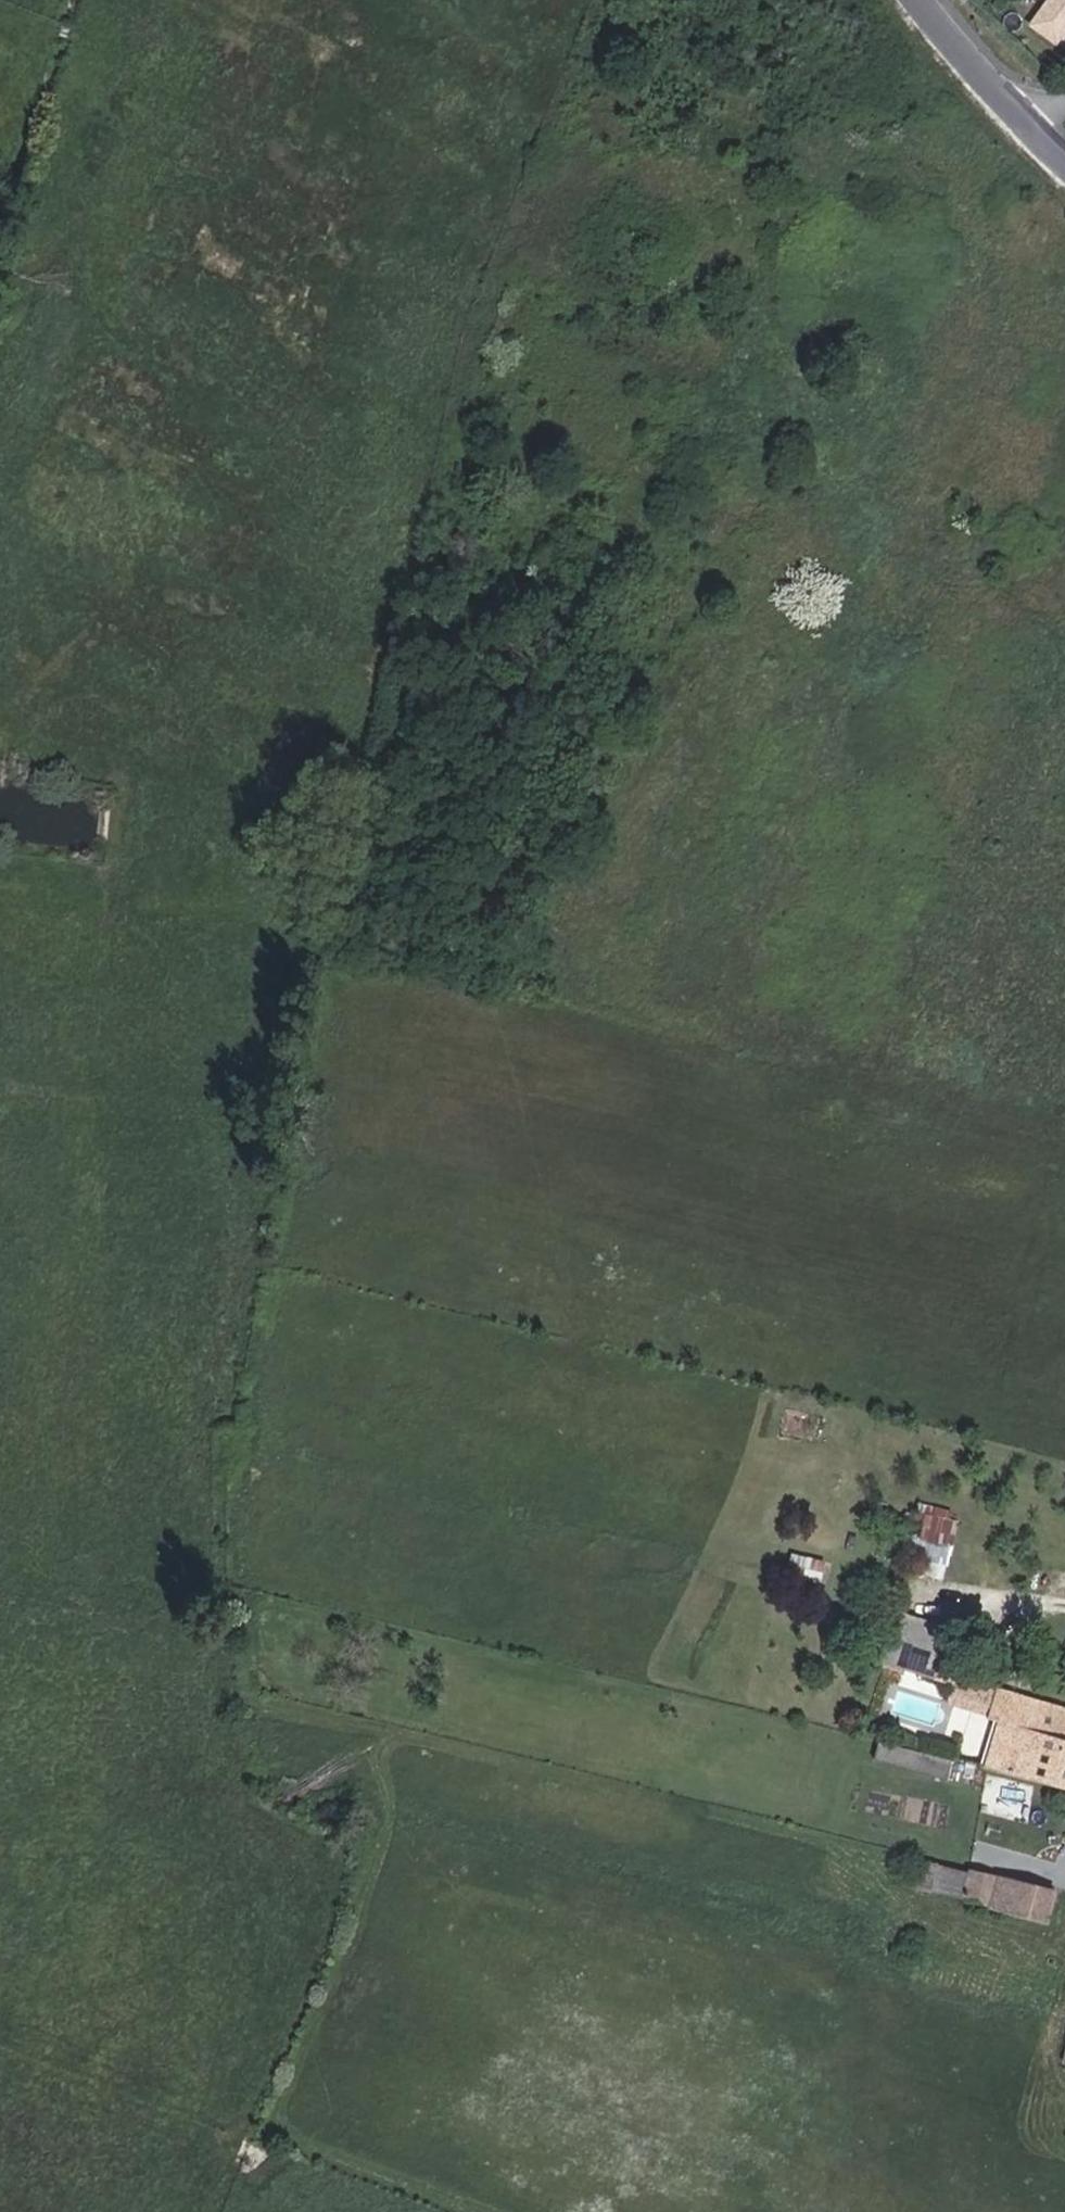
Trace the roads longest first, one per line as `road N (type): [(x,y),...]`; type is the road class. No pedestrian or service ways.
road 1 (residential): [(1019,116),(918,0)]

